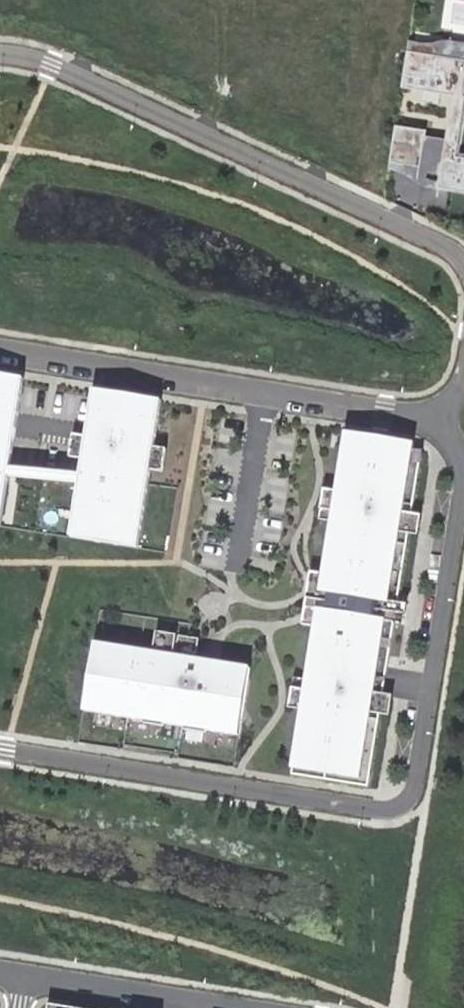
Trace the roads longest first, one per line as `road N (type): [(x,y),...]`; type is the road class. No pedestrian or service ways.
road 1 (residential): [(438,416),(457,442),(463,474),(414,788),(404,802),(382,810),(0,750)]
road 2 (residential): [(463,267),(447,248),(332,190),(76,74),(0,53)]
road 3 (residential): [(438,416),(0,346)]
road 4 (residential): [(215,1007),(24,978)]

